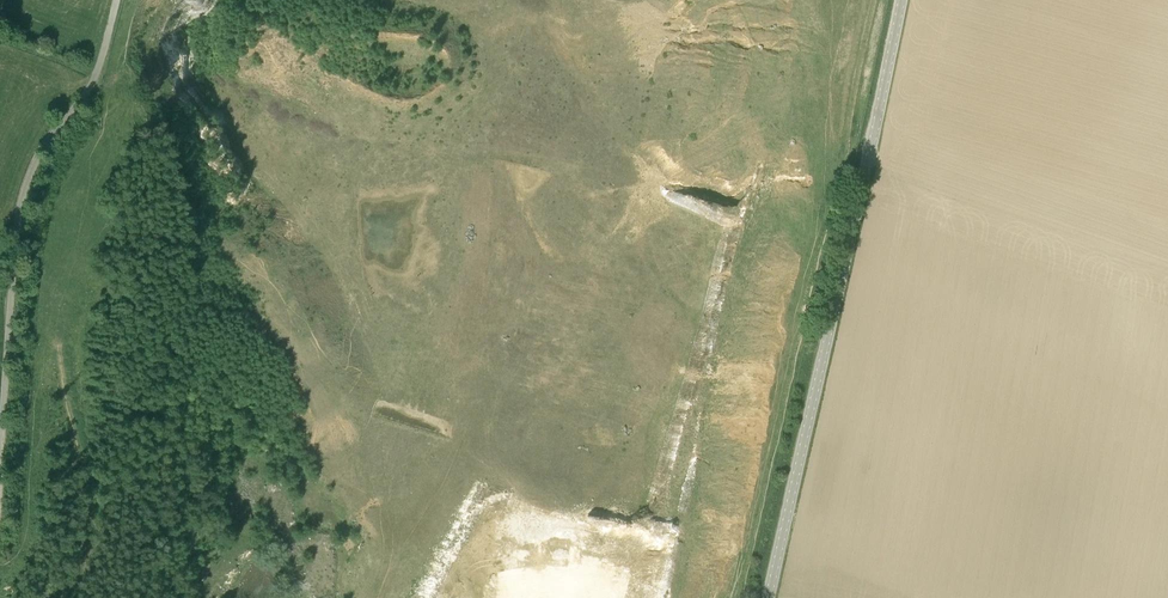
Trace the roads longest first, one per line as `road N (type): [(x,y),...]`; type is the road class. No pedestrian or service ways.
road 1 (tertiary): [(769,597),(902,0)]
road 2 (unclassified): [(116,0),(93,84),(45,145),(22,198),(0,458)]
road 3 (track): [(244,261),(302,340),(347,468),(397,572)]
road 4 (track): [(56,597),(78,570),(89,493),(64,376),(67,322),(52,272)]

